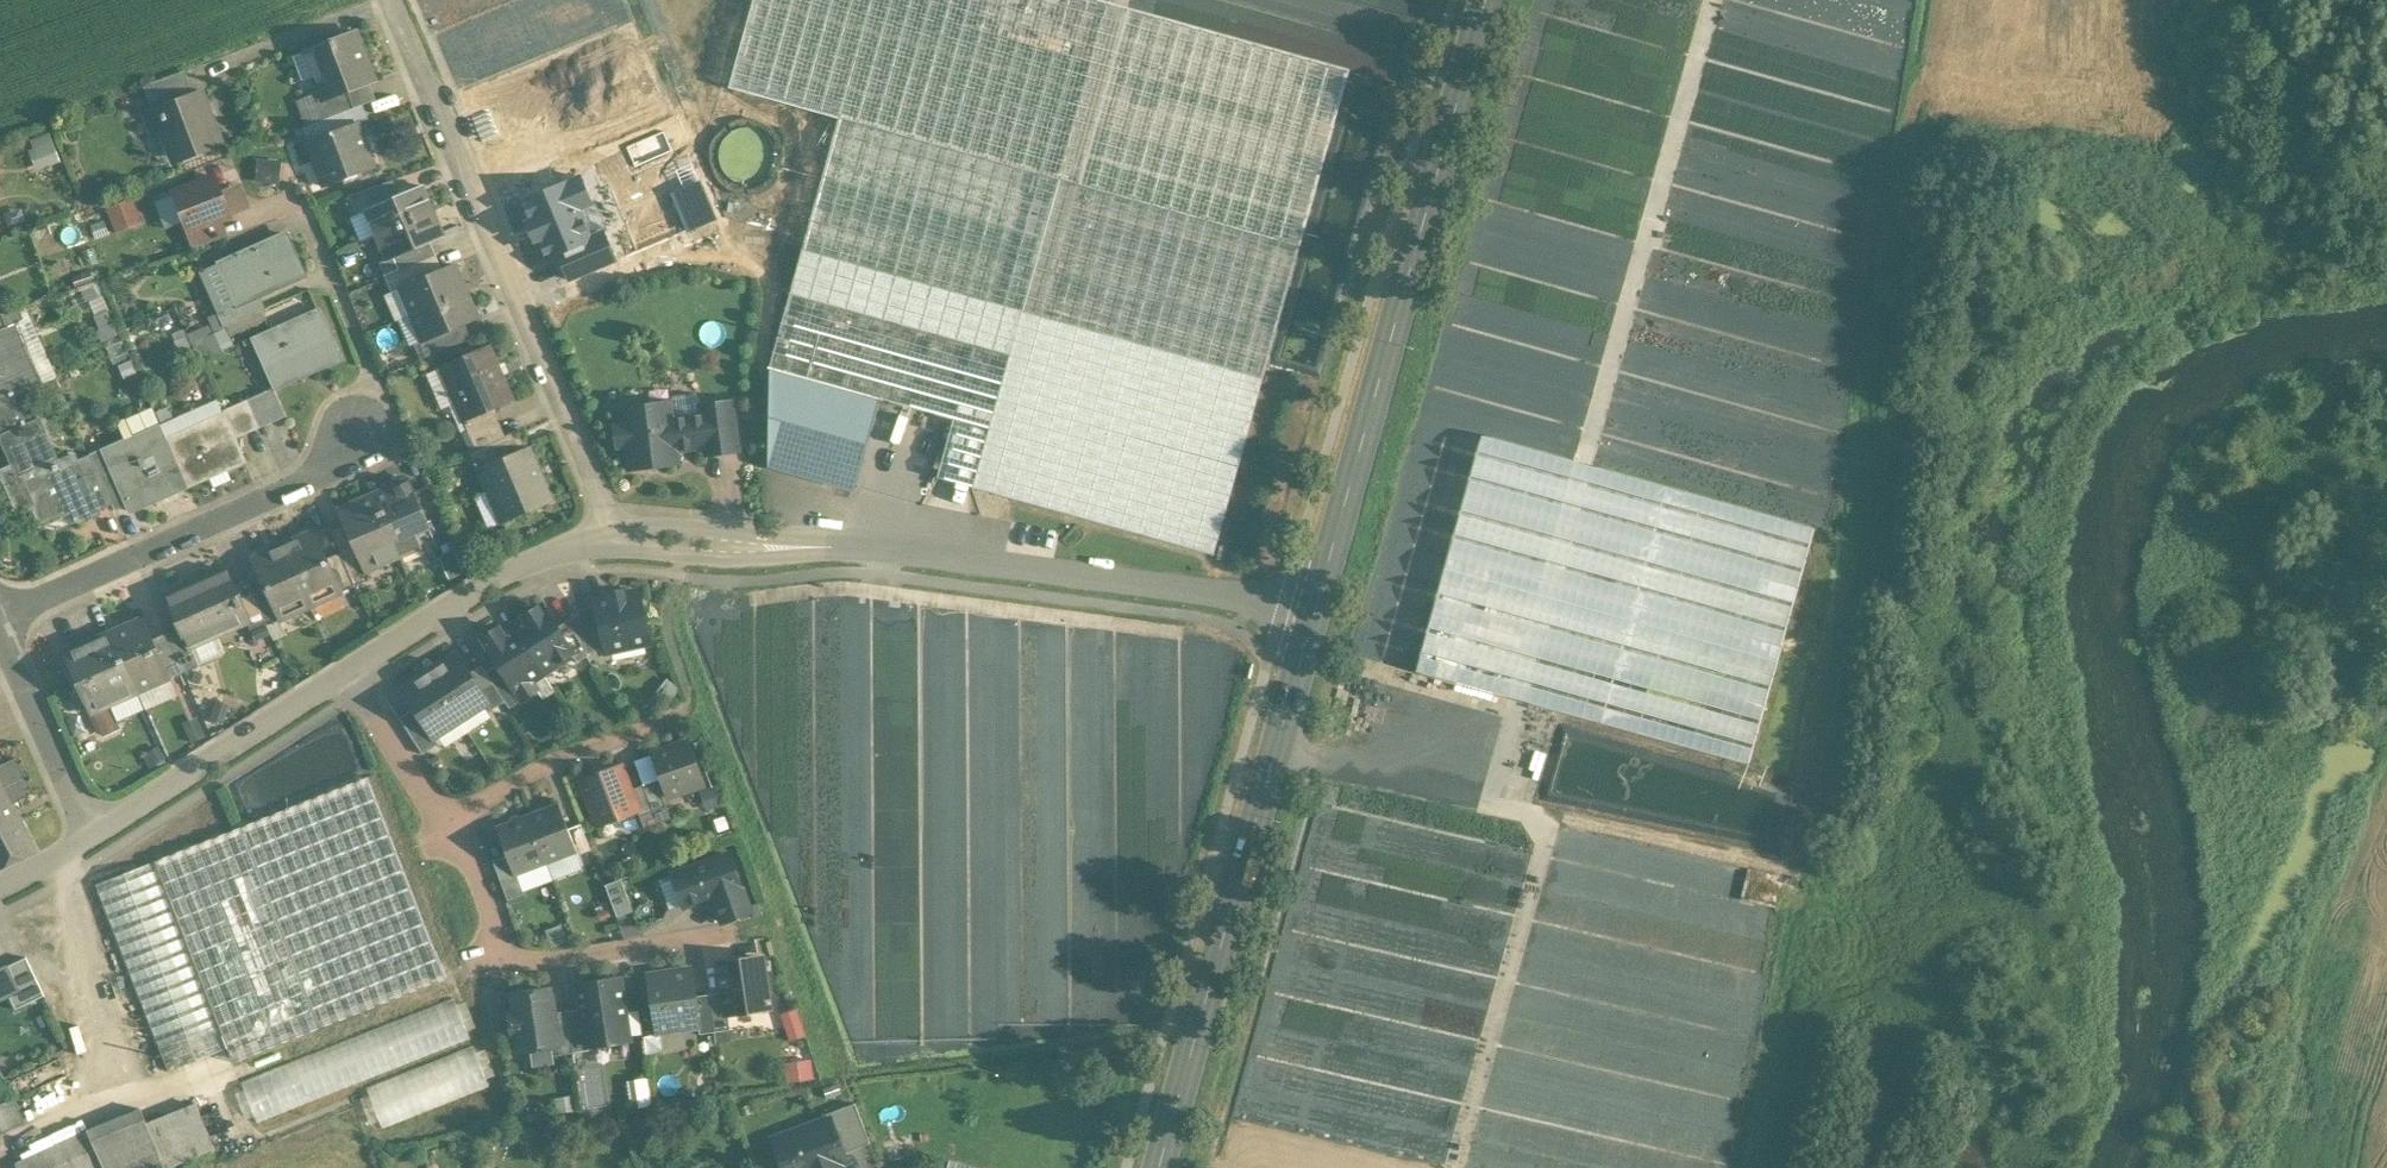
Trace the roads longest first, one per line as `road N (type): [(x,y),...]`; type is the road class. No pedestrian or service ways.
road 1 (residential): [(1312,613),(973,559),(615,536)]
road 2 (residential): [(4,622),(305,483),(358,440),(382,392),(302,206)]
road 3 (primary): [(1312,613),(1486,0)]
road 4 (residential): [(615,536),(403,0)]
road 5 (primary): [(1161,1167),(1312,613)]
road 6 (track): [(1271,753),(1773,868)]
road 7 (residential): [(452,816),(510,968),(730,928)]
road 8 (residential): [(363,671),(97,847)]
road 9 (residential): [(615,536),(545,557),(363,671)]
road 10 (residential): [(452,816),(686,711)]
road 11 (residential): [(97,847),(4,622)]
road 12 (residential): [(363,671),(452,816)]

